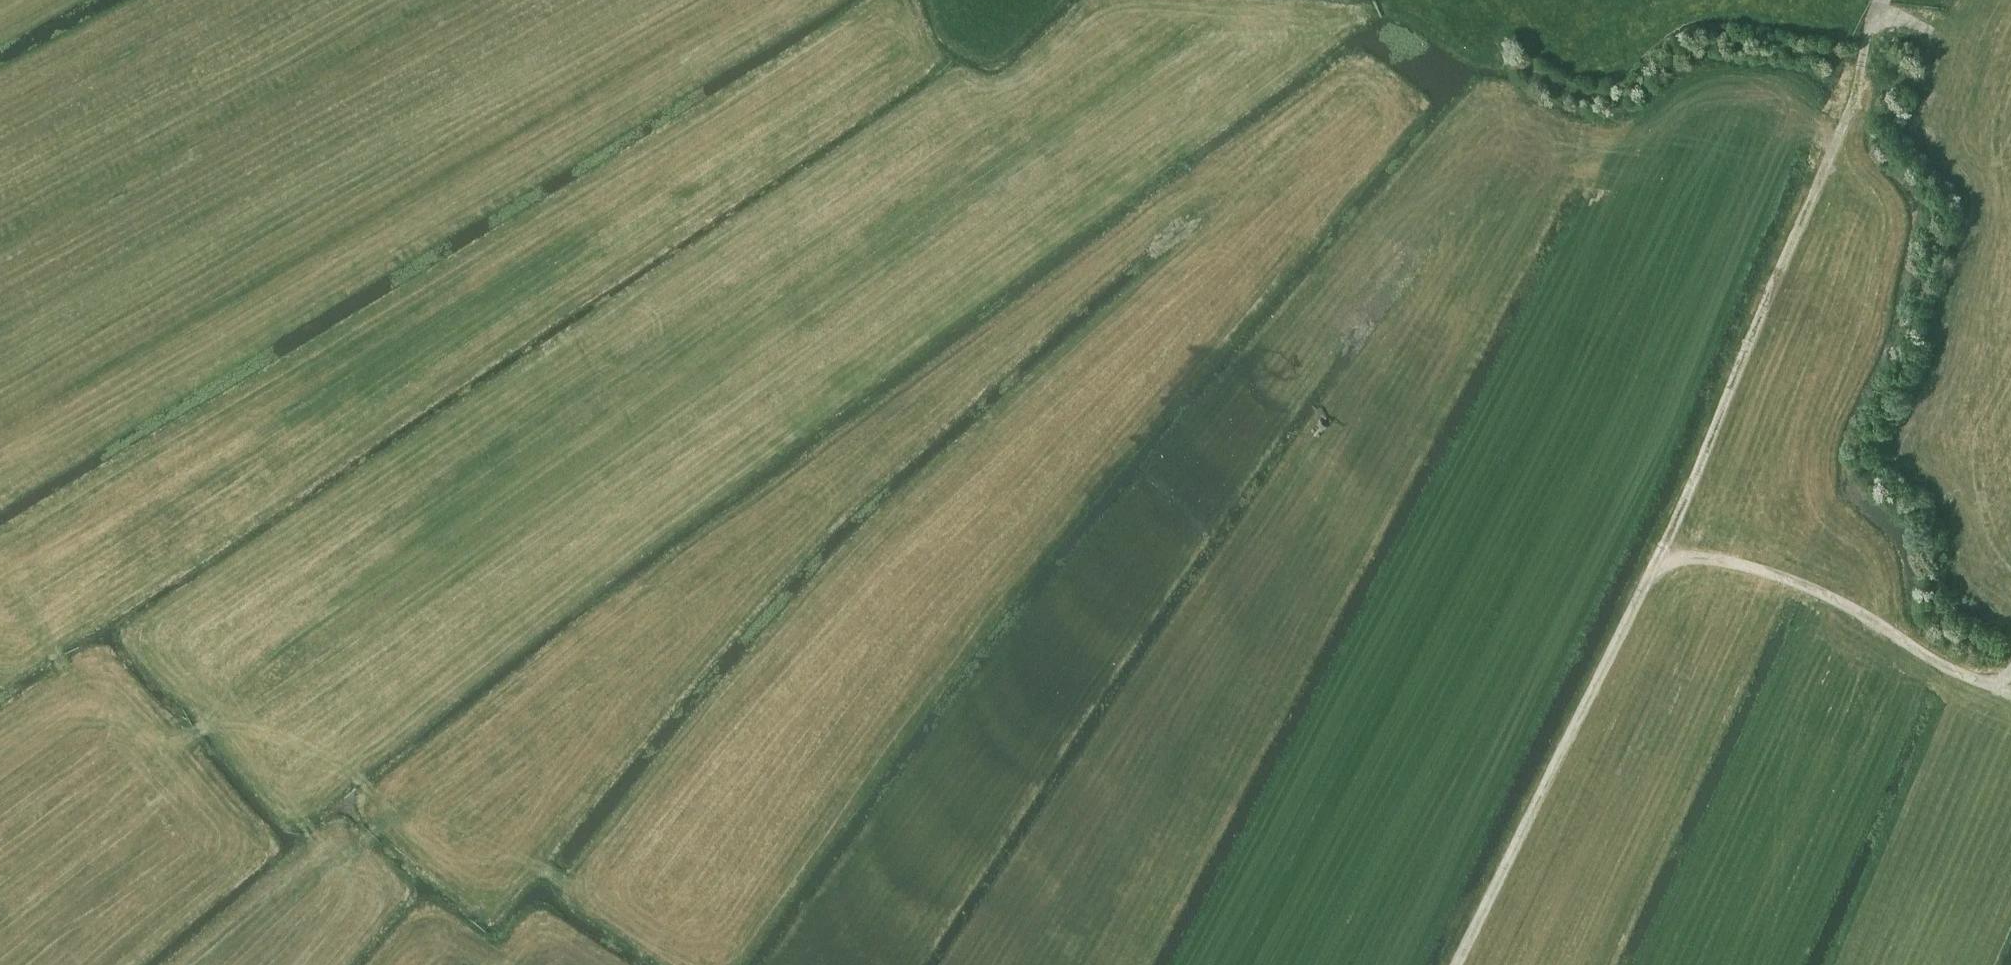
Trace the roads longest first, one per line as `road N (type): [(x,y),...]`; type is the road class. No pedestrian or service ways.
road 1 (track): [(2005,690),(1949,668),(1904,630),(1815,579),(1714,549),(1668,548),(1462,964)]
road 2 (track): [(1882,0),(1822,186),(1668,548)]

